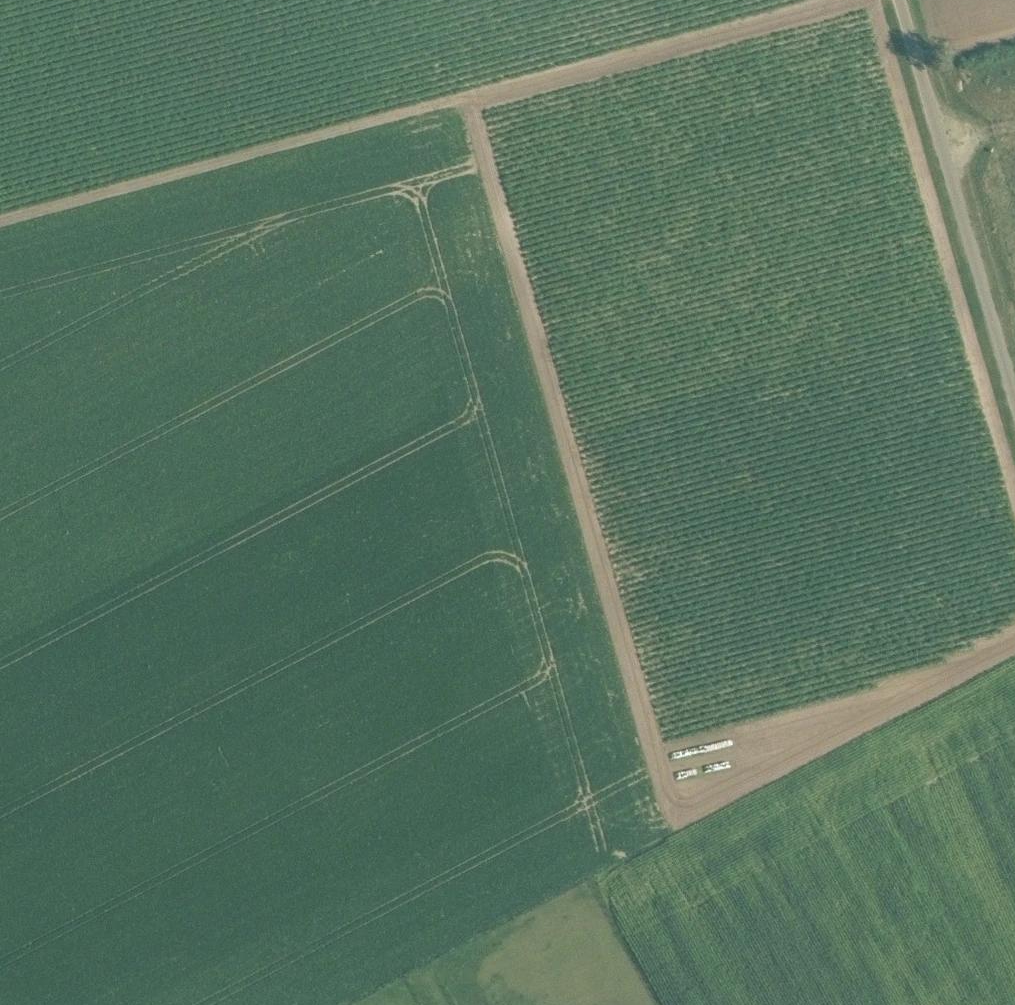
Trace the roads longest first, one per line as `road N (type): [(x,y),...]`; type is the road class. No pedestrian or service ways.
road 1 (unclassified): [(1014,396),(900,0)]

